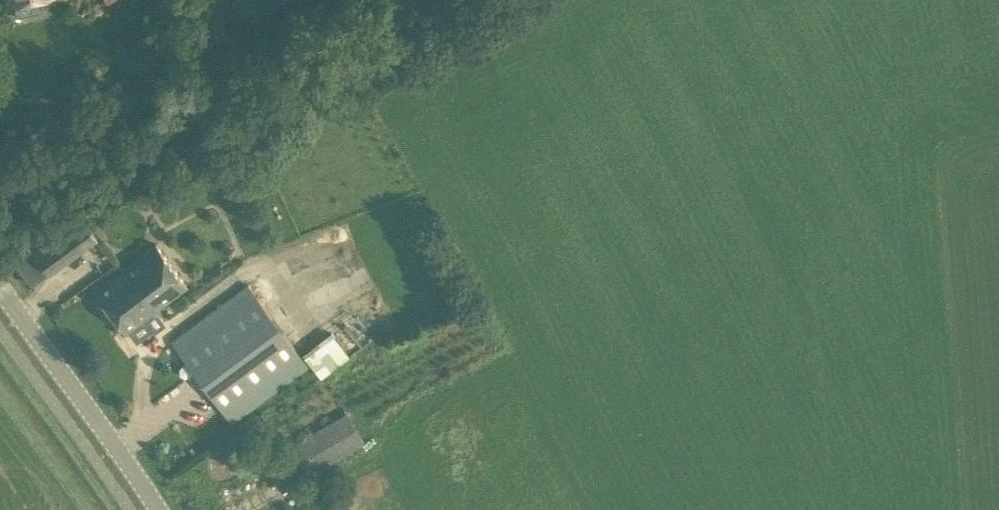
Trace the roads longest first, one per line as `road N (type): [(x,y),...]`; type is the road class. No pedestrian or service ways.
road 1 (tertiary): [(160,509),(0,289)]

